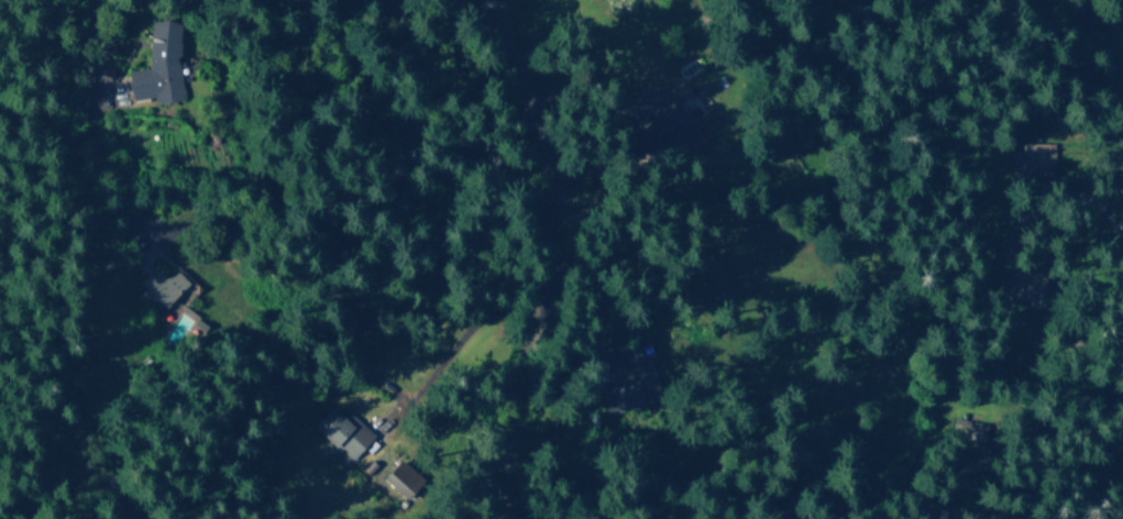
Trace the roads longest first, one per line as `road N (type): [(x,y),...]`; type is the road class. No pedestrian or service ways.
road 1 (residential): [(489,0),(555,212),(510,421),(506,518)]

